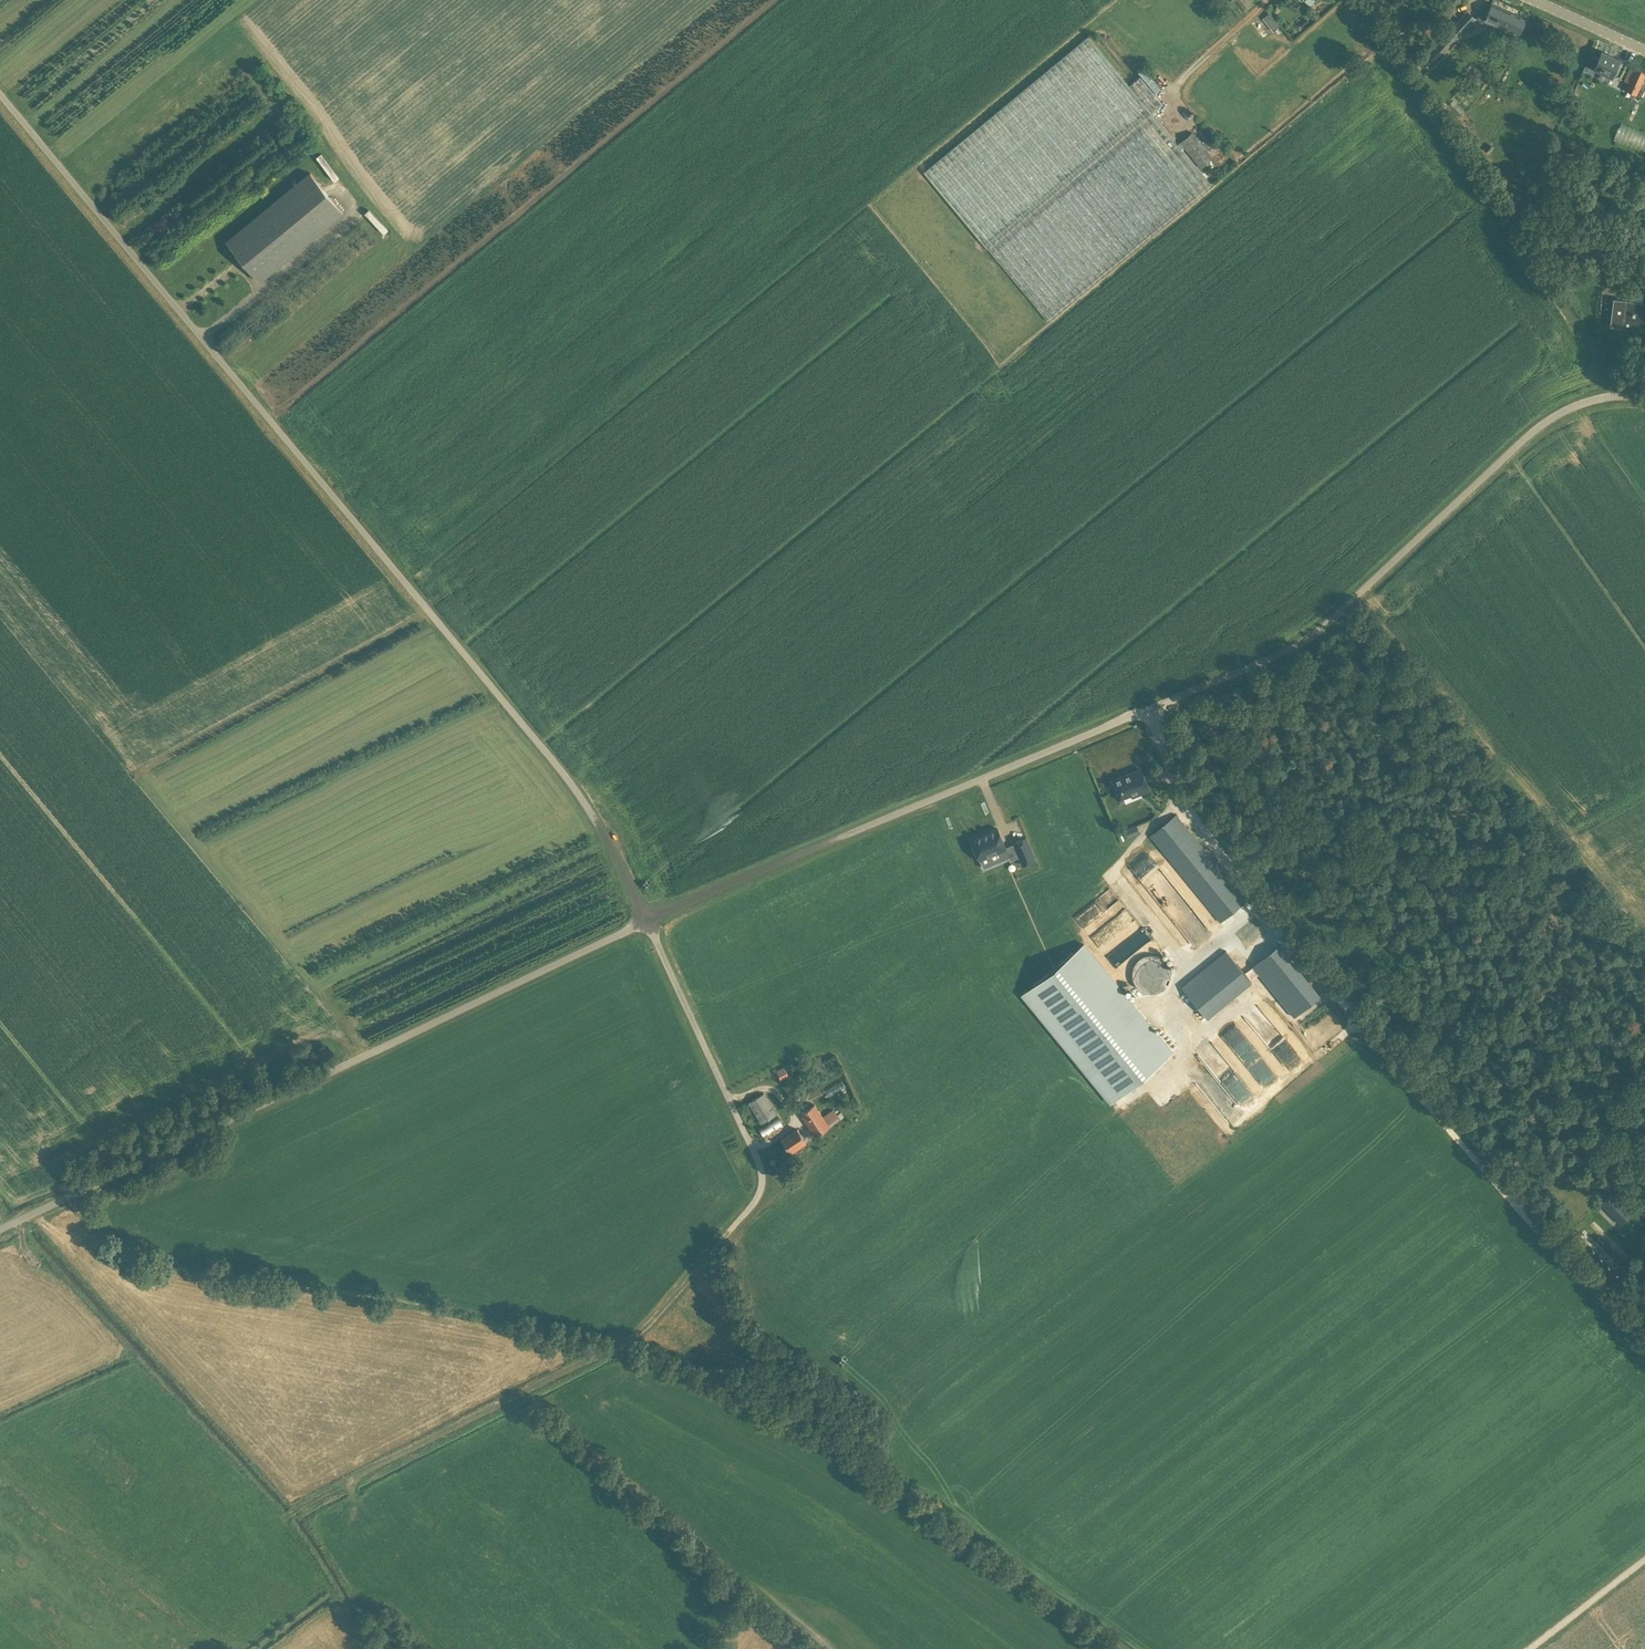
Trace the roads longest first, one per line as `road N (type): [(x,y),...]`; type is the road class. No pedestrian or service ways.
road 1 (unclassified): [(646,919),(1287,651),(1541,424),(1586,402),(1644,397)]
road 2 (unclassified): [(646,919),(591,807),(0,91)]
road 3 (unclassified): [(0,1228),(646,919)]
road 4 (track): [(1547,1225),(1193,819),(1140,711)]
road 5 (track): [(1355,0),(1608,368),(1615,395)]
road 6 (track): [(349,1482),(617,1350),(658,1319),(732,1232)]
road 7 (unclassified): [(732,1232),(759,1202),(760,1158),(646,919)]
road 8 (track): [(1567,1247),(1547,1247),(1336,1001)]
road 9 (track): [(1644,1335),(1547,1225)]
road 10 (unclassified): [(1530,1648),(1644,1559)]
road 11 (tertiary): [(1644,51),(1534,0)]

